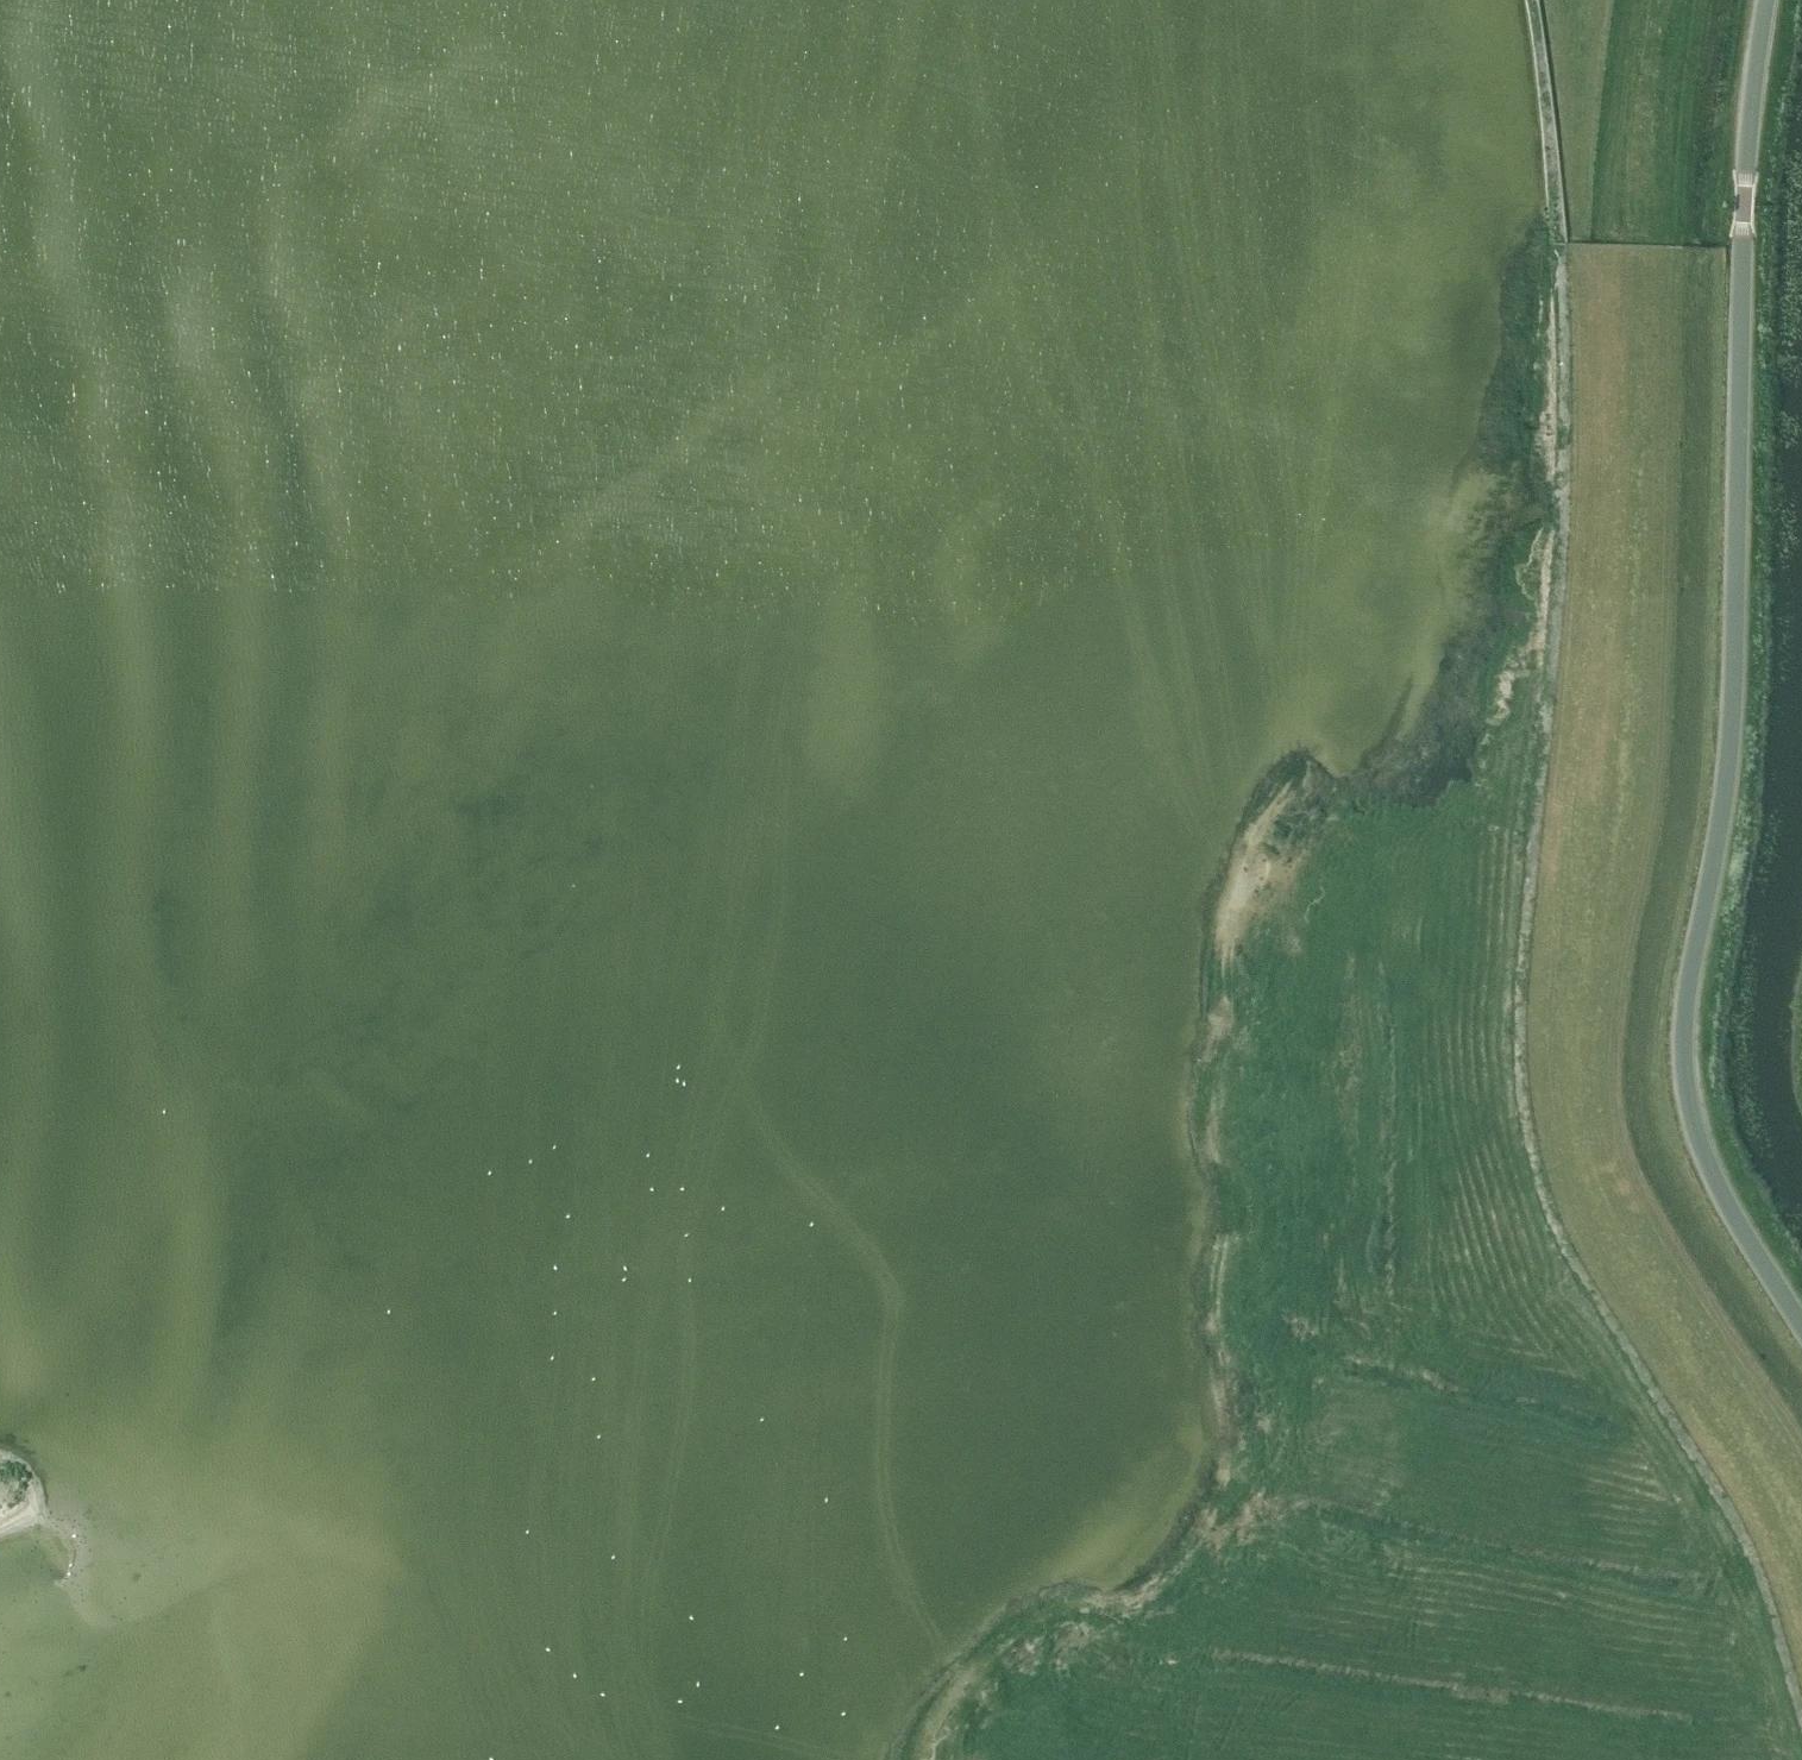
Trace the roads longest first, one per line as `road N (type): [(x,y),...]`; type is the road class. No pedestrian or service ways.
road 1 (tertiary): [(1801,1323),(1713,1177),(1692,1116),(1684,1046),(1729,736),(1743,204),(1766,0)]

